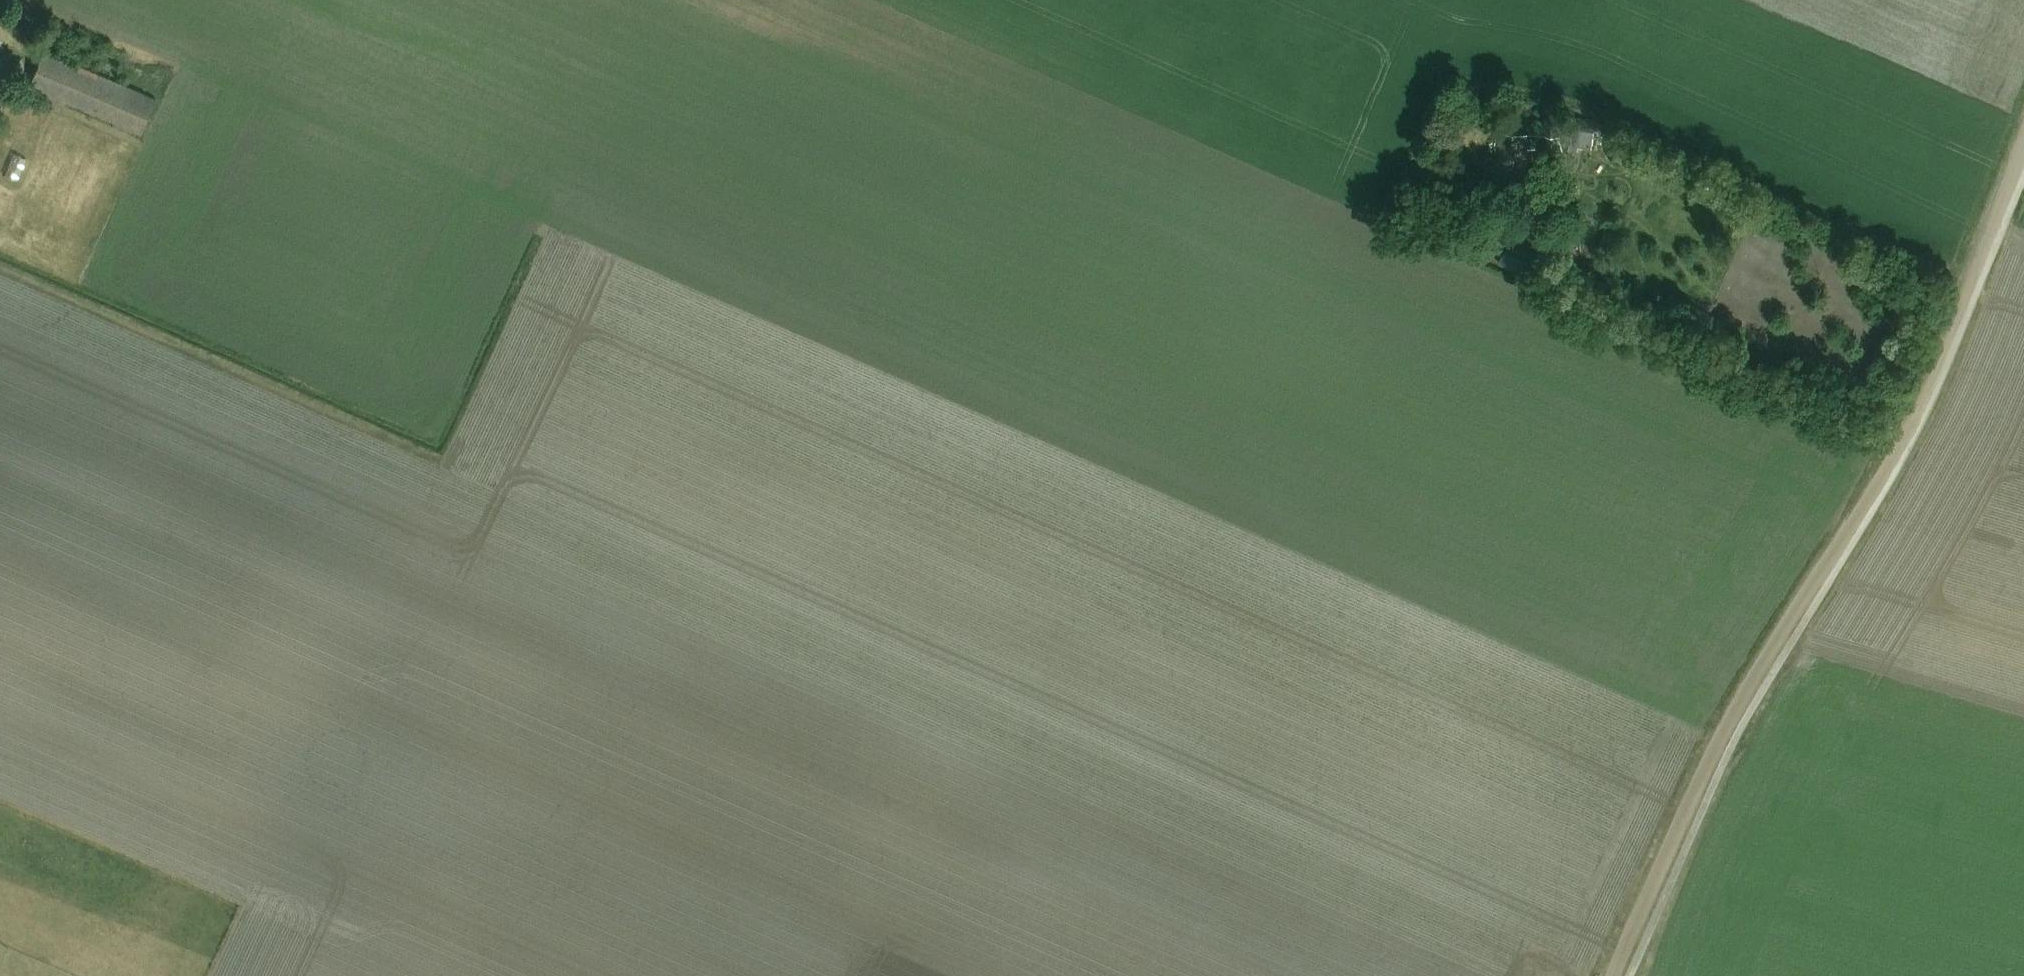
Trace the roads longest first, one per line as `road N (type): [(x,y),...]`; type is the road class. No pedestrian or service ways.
road 1 (track): [(2023,143),(1904,437),(1725,722),(1617,975)]

